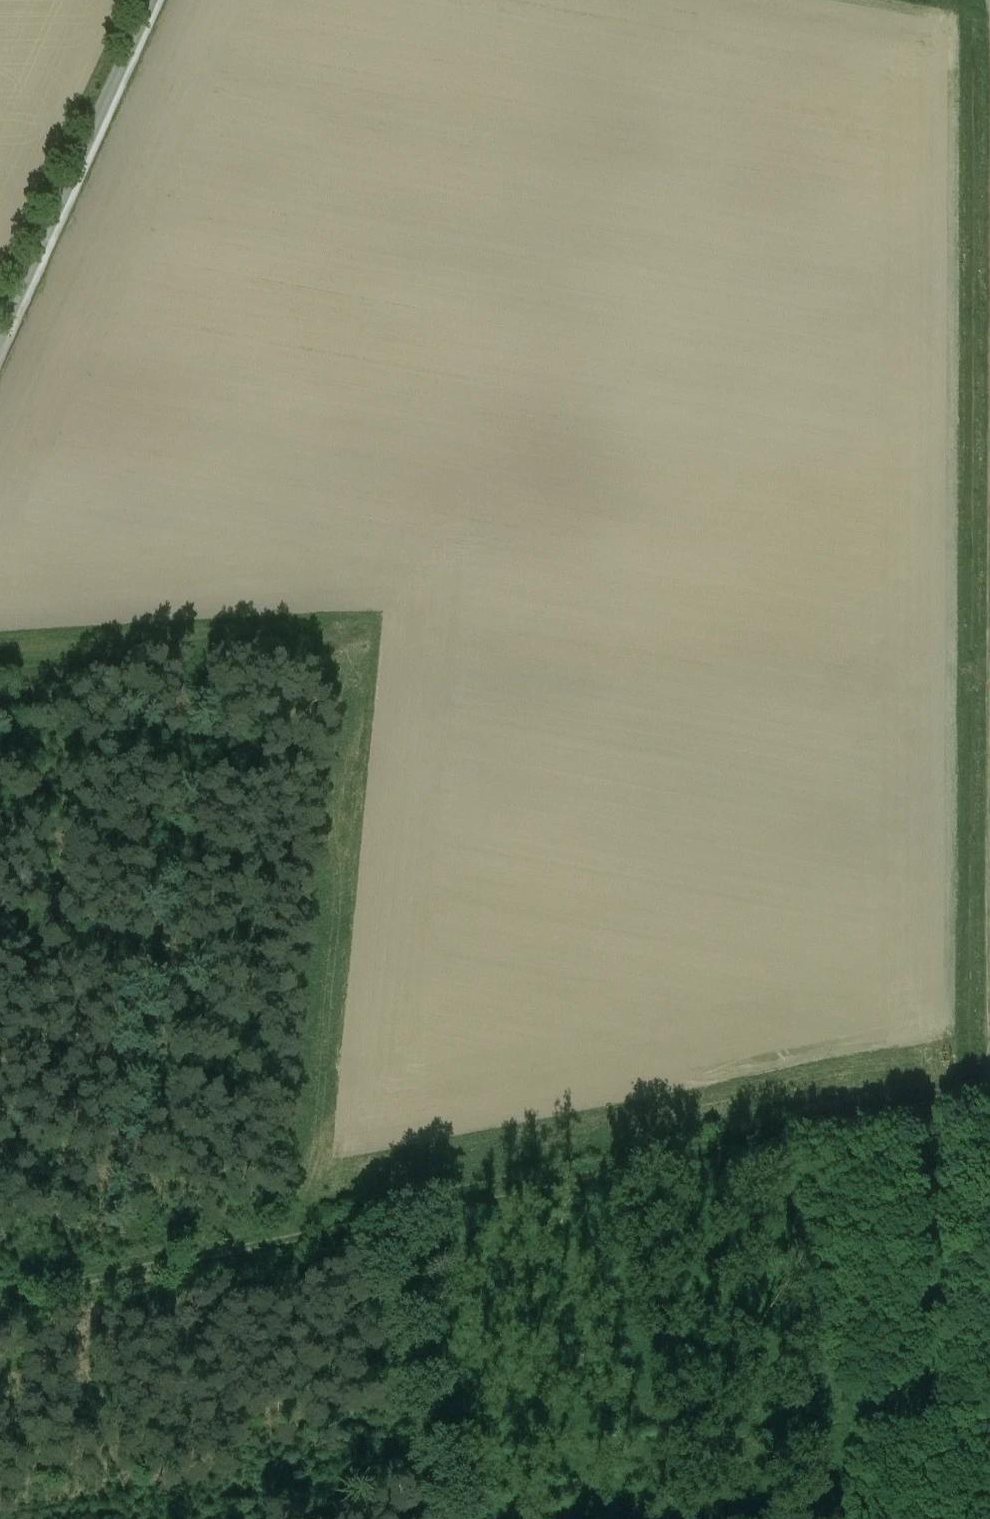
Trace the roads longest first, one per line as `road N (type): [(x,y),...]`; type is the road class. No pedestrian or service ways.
road 1 (track): [(989,1092),(0,1298)]
road 2 (unclassified): [(0,335),(152,0)]

